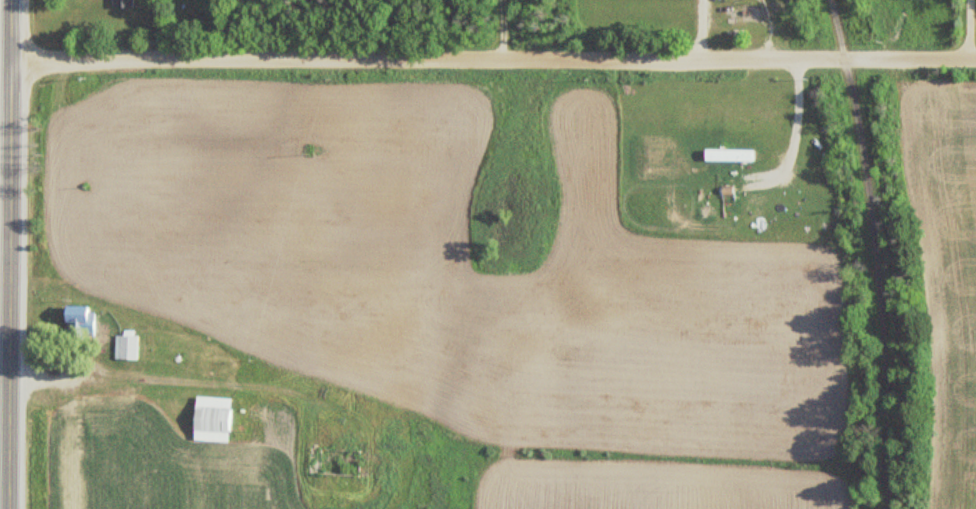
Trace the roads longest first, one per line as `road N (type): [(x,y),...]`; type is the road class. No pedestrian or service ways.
road 1 (residential): [(975,63),(11,67)]
road 2 (tertiary): [(8,508),(10,0)]
road 3 (residential): [(370,434),(259,385),(9,374)]

